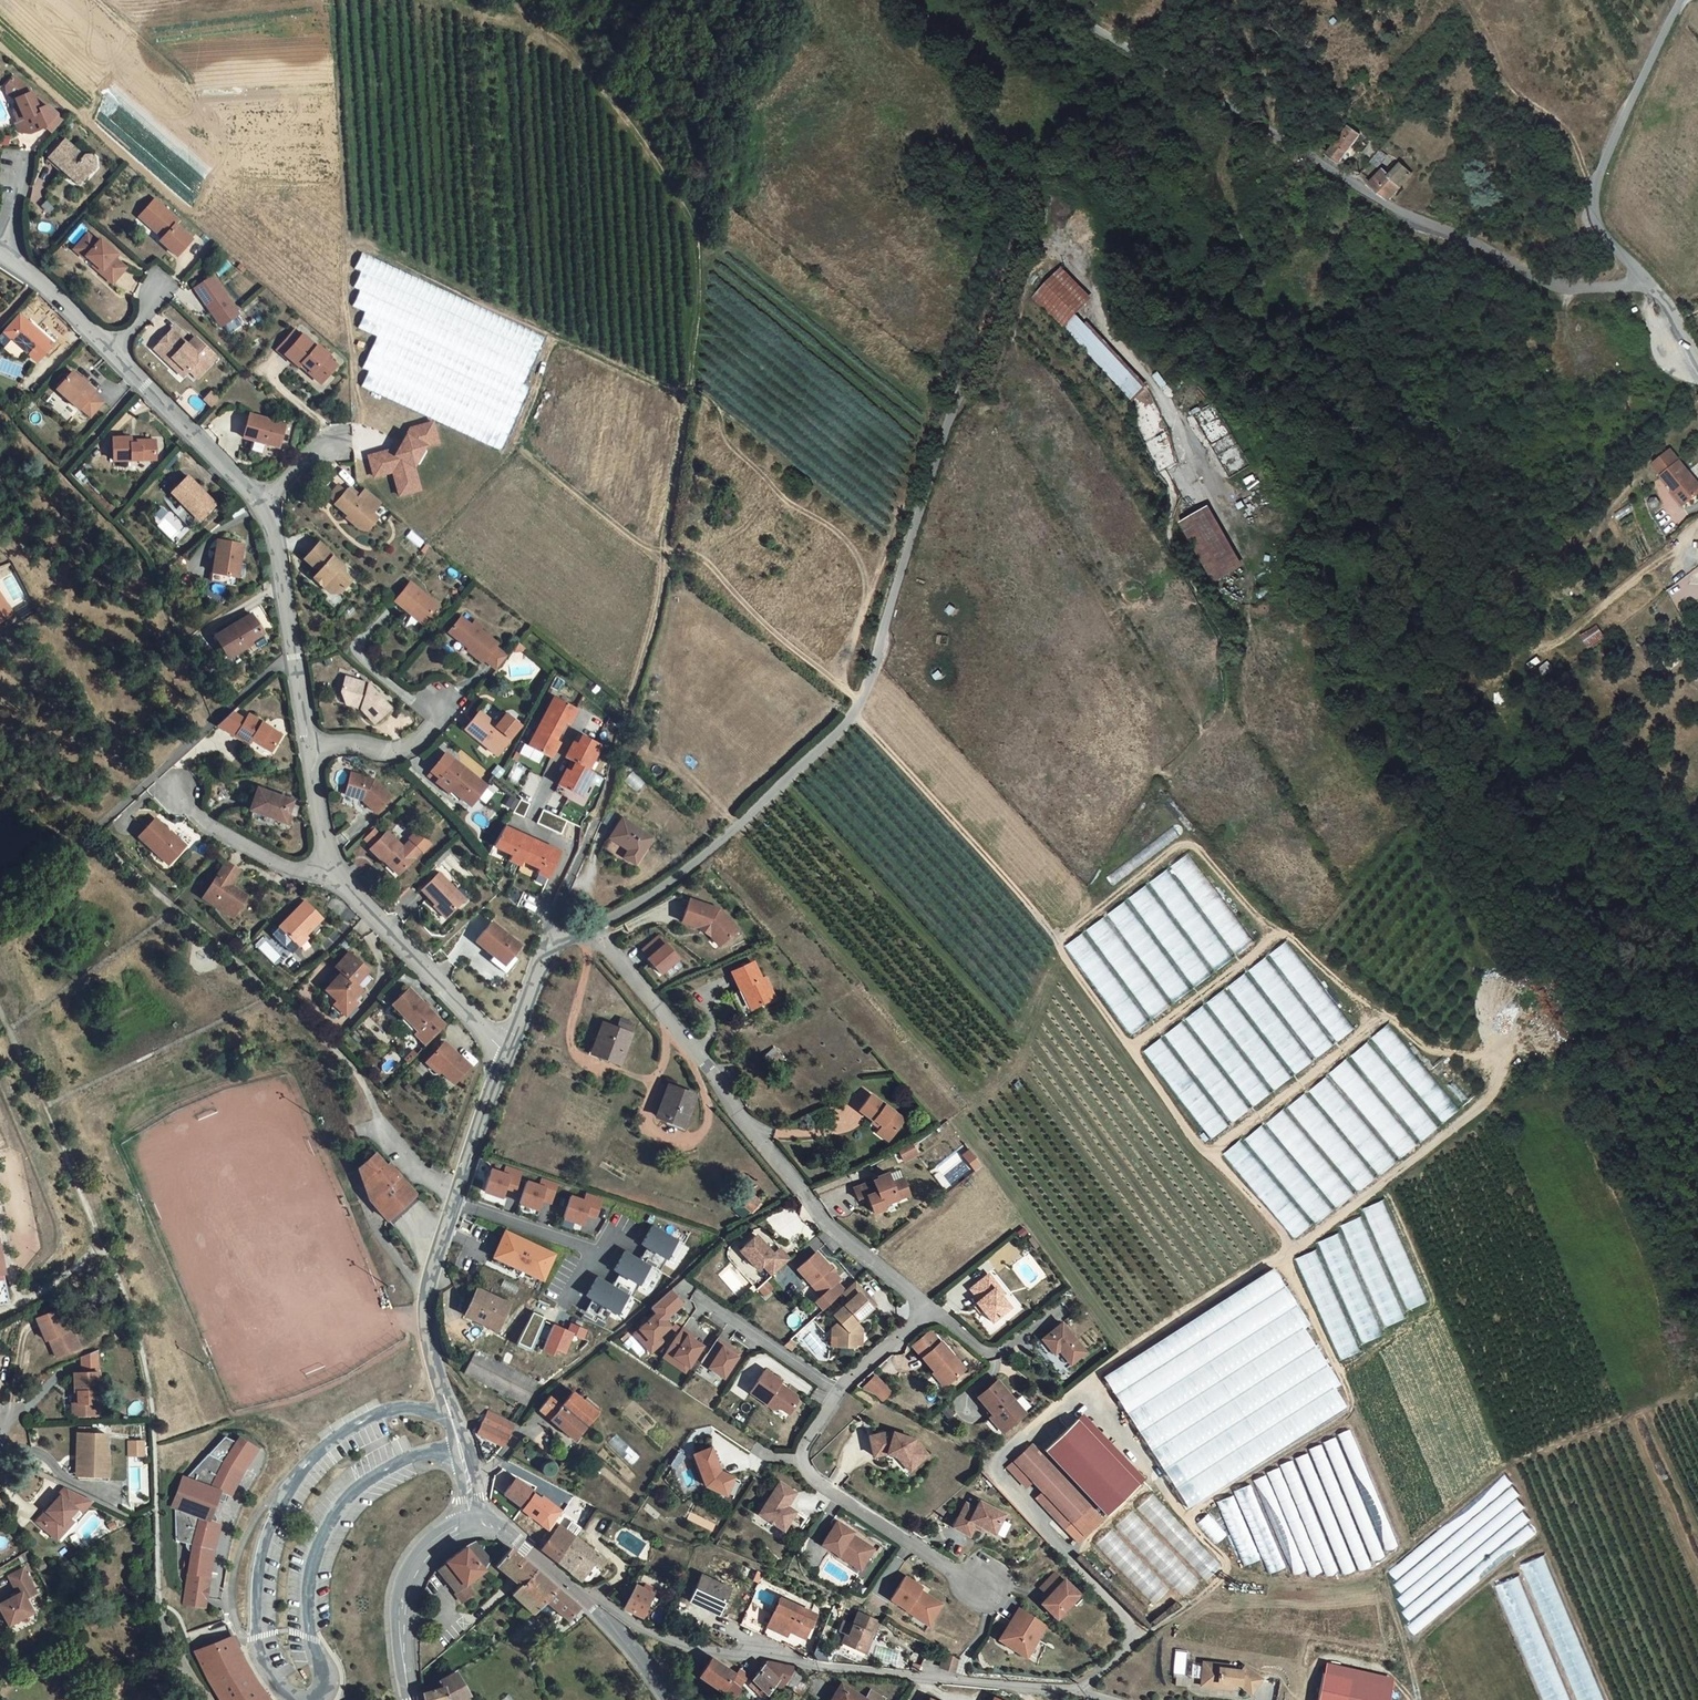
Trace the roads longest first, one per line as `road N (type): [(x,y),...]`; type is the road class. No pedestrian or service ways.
road 1 (track): [(1057,942),(1166,854),(1191,845),(1255,913),(1416,1041),(1485,1053),(1501,1067),(1484,1104),(1286,1256),(1346,1386),(1347,1414),(1185,1517),(1157,1480)]
road 2 (unclassified): [(595,928),(729,837),(850,728),(949,424),(991,323),(1024,216),(1011,161),(940,36),(900,0)]
road 3 (track): [(855,715),(1051,933),(1197,1145),(1288,1244),(1286,1256),(1101,1371)]
road 4 (track): [(598,820),(662,563),(687,393),(695,232),(667,172),(602,84),(559,36),(509,0)]
road 5 (track): [(687,393),(555,336),(516,439),(644,545),(687,548),(748,610),(860,699)]
road 6 (unclassified): [(1057,0),(1276,126),(1402,214),(1565,288),(1641,285)]
road 7 (unclassified): [(584,1600),(688,1646),(1110,1699)]
road 8 (residential): [(595,928),(826,1222),(928,1308)]
road 9 (track): [(687,393),(704,395),(740,458),(786,501),(840,533),(864,562),(870,594),(838,683)]
road 10 (unclassified): [(473,1524),(426,1305),(460,1191)]
road 11 (unclassified): [(1641,285),(1600,230),(1595,187),(1681,0)]
road 12 (residential): [(982,1586),(825,1488),(802,1465),(803,1449),(841,1391)]
road 13 (residential): [(308,749),(270,523),(254,502)]
road 14 (residential): [(507,1051),(333,876)]
road 15 (track): [(1338,1370),(1432,1306),(1381,1184)]
road 16 (track): [(1595,187),(1569,133),(1511,84),(1464,0)]
road 17 (track): [(1209,1154),(1384,1014)]
road 18 (track): [(378,1117),(346,1060),(232,959)]
road 19 (tertiary): [(411,1699),(402,1618),(410,1576),(428,1550),(473,1524)]
road 20 (residential): [(254,502),(115,350)]
road 21 (track): [(1129,1048),(1237,970),(1276,928)]
road 22 (track): [(1692,539),(1577,630),(1538,645)]
road 23 (track): [(870,594),(929,416)]
road 24 (residential): [(333,876),(292,874),(244,848),(177,791)]
road 25 (track): [(1185,1517),(1224,1557),(1226,1570),(1141,1638)]
road 26 (residential): [(841,1391),(700,1299)]
road 27 (track): [(580,64),(508,25),(430,0)]
road 28 (residential): [(115,350),(0,251)]
road 29 (residential): [(308,749),(411,745),(438,705)]
road 30 (unclassified): [(460,1191),(507,1051)]
road 31 (tertiary): [(584,1600),(515,1538),(473,1524)]
road 32 (residential): [(333,876),(308,749)]
road 33 (tertiary): [(666,1699),(633,1649),(584,1600)]
road 34 (residential): [(841,1391),(928,1308)]

